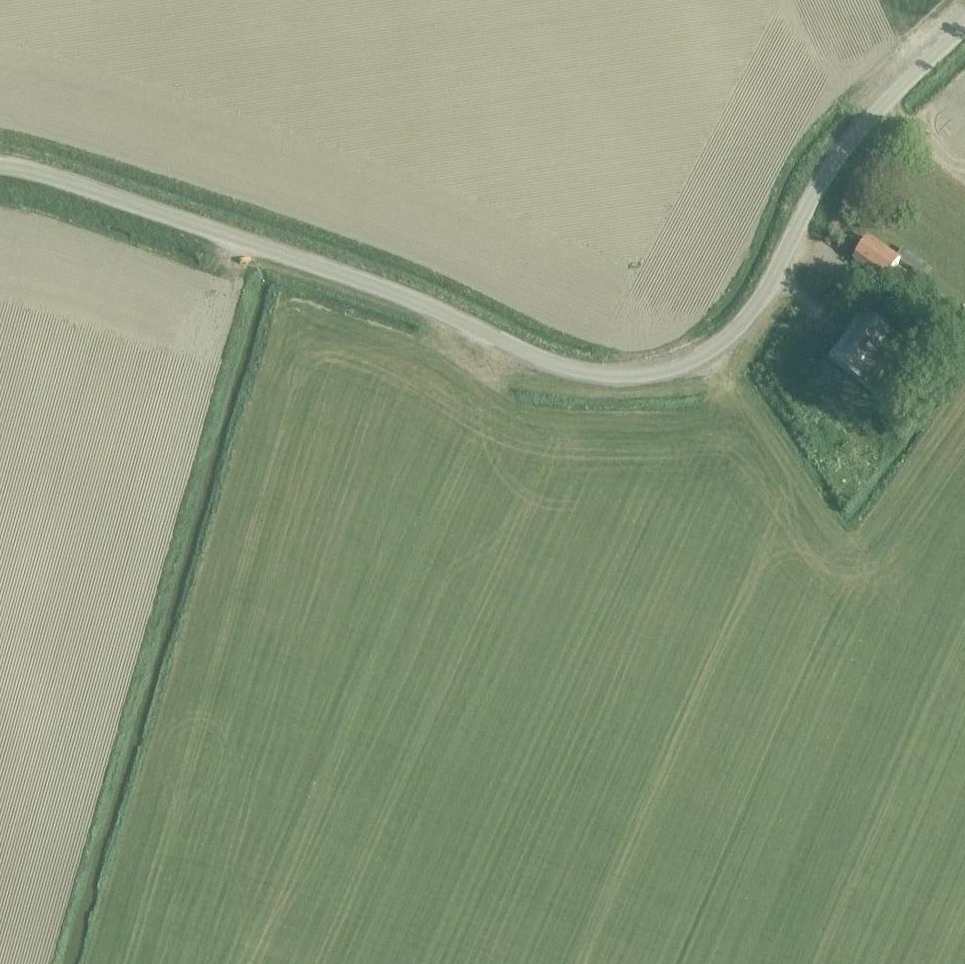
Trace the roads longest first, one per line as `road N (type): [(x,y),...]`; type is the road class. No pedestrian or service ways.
road 1 (unclassified): [(0,170),(82,189),(374,284),(554,364),(591,373),(660,373),(711,352),(746,320),(833,164),(964,26)]

